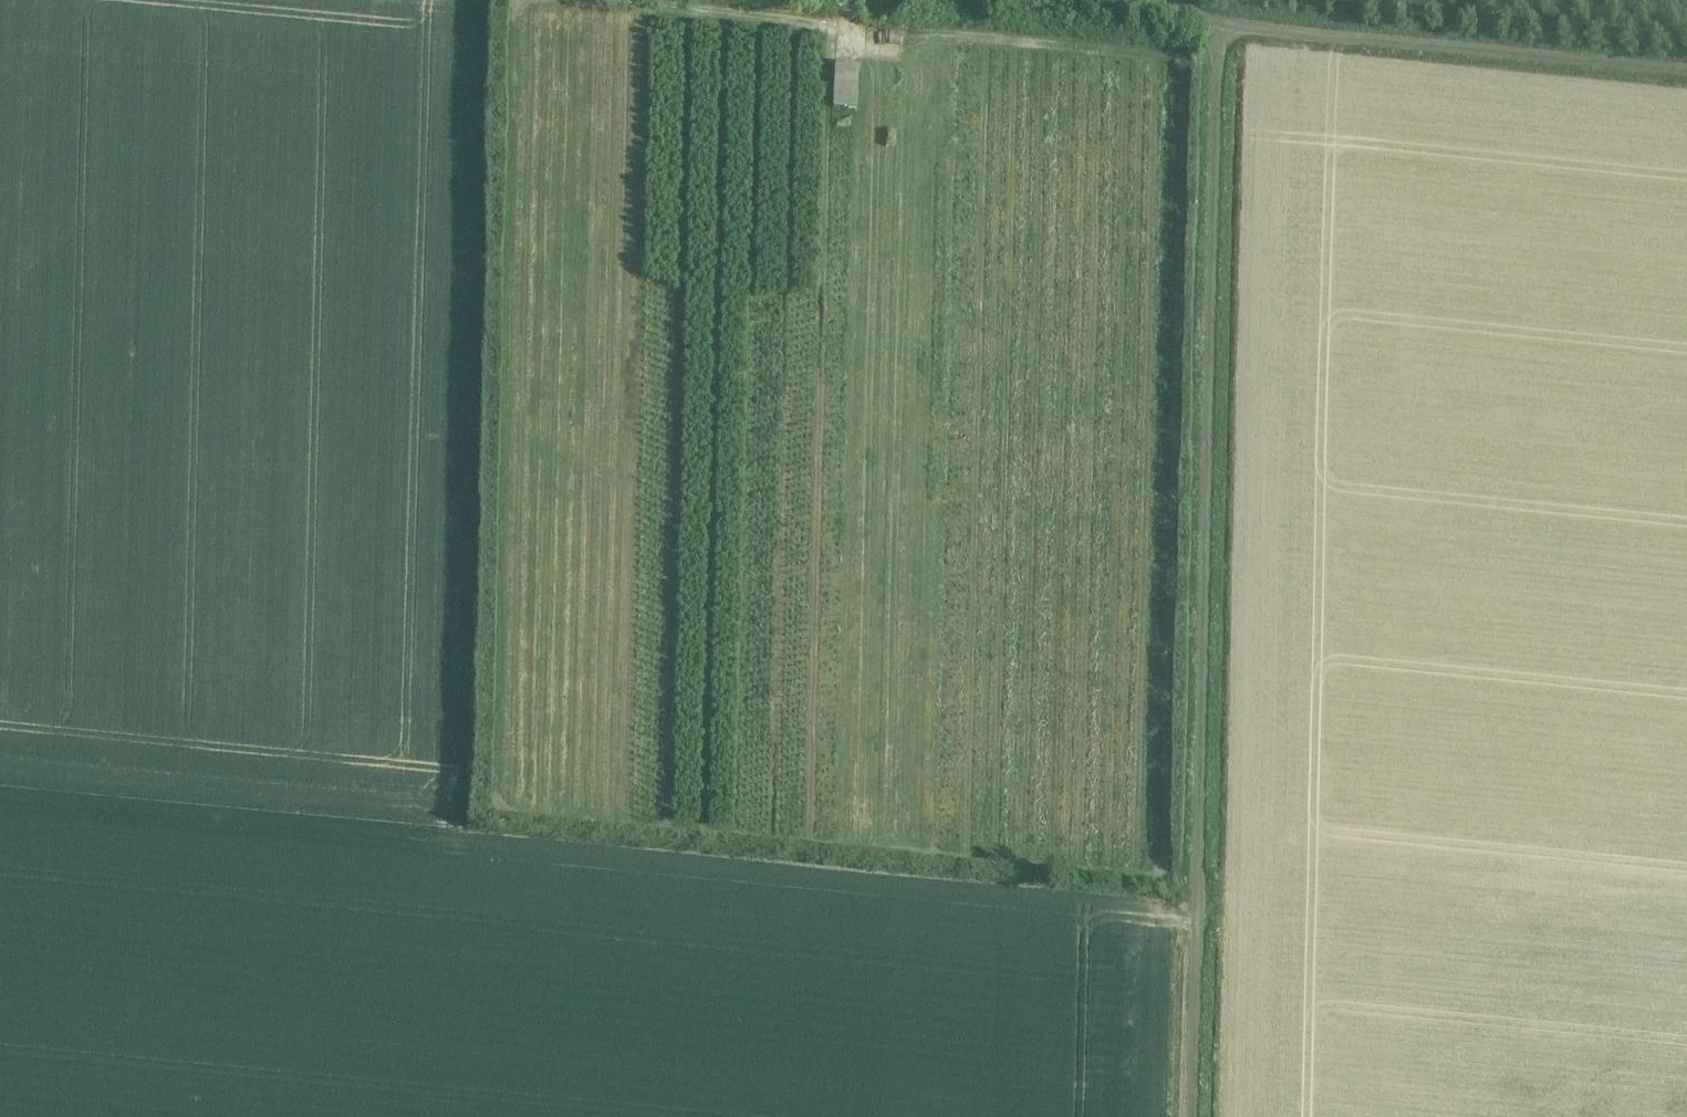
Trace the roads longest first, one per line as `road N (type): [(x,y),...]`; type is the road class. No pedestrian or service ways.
road 1 (track): [(1215,24),(1195,1116)]
road 2 (track): [(1142,0),(1215,24),(1686,71)]

